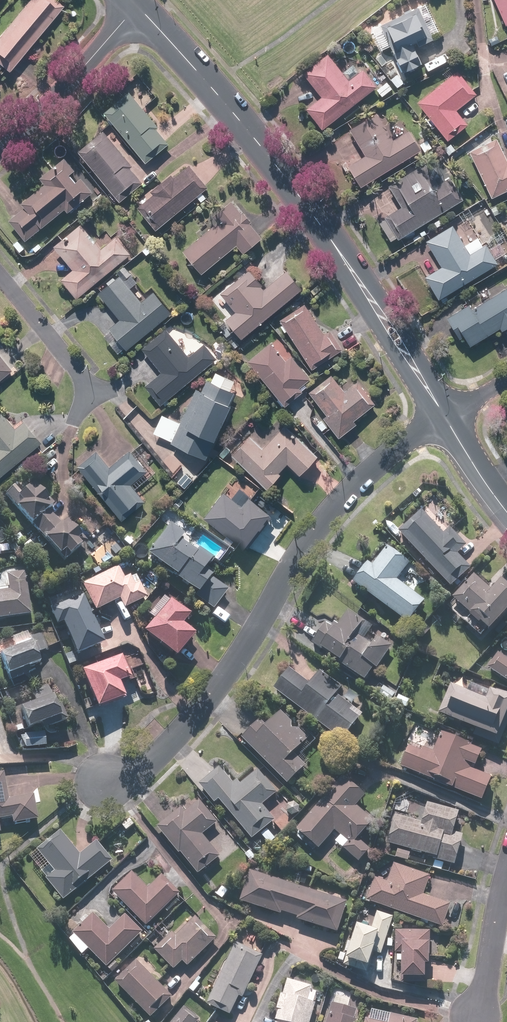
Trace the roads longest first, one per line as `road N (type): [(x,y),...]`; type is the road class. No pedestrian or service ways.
road 1 (residential): [(133,0),(215,93),(444,417)]
road 2 (residential): [(444,417),(350,491),(309,535),(207,701),(137,772),(111,784)]
road 3 (residential): [(132,0),(99,53),(0,147)]
road 4 (residential): [(0,266),(97,395)]
road 5 (residential): [(506,869),(474,1015)]

